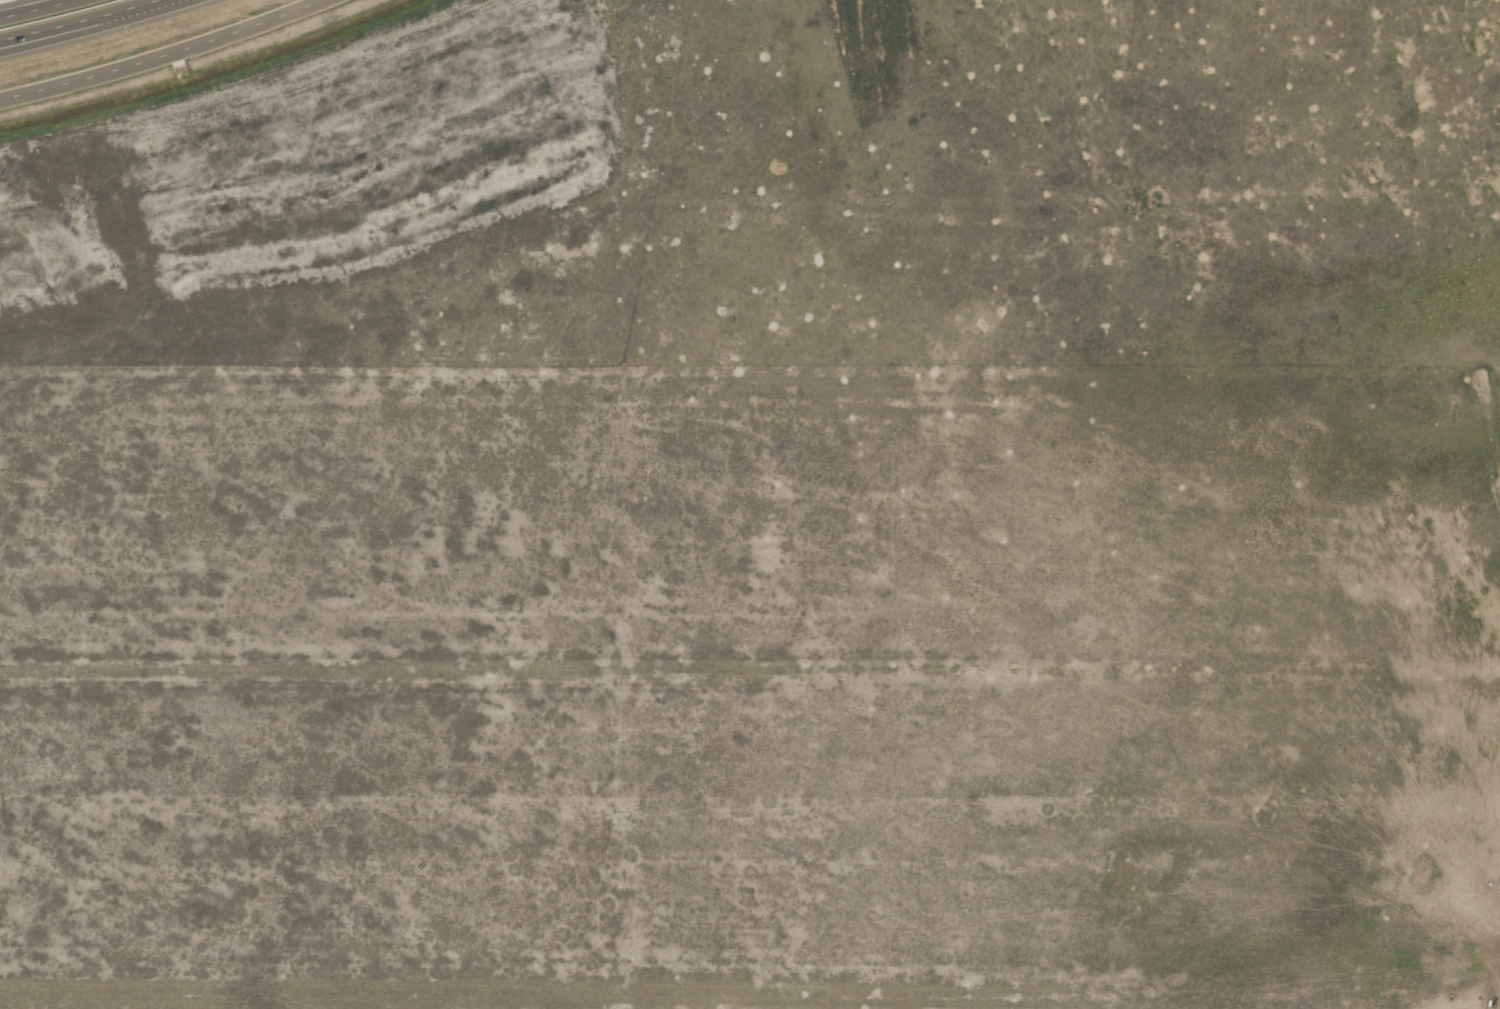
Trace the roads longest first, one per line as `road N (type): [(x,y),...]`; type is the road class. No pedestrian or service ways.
road 1 (secondary): [(0,101),(163,58),(323,0)]
road 2 (motorway): [(0,49),(191,0)]

